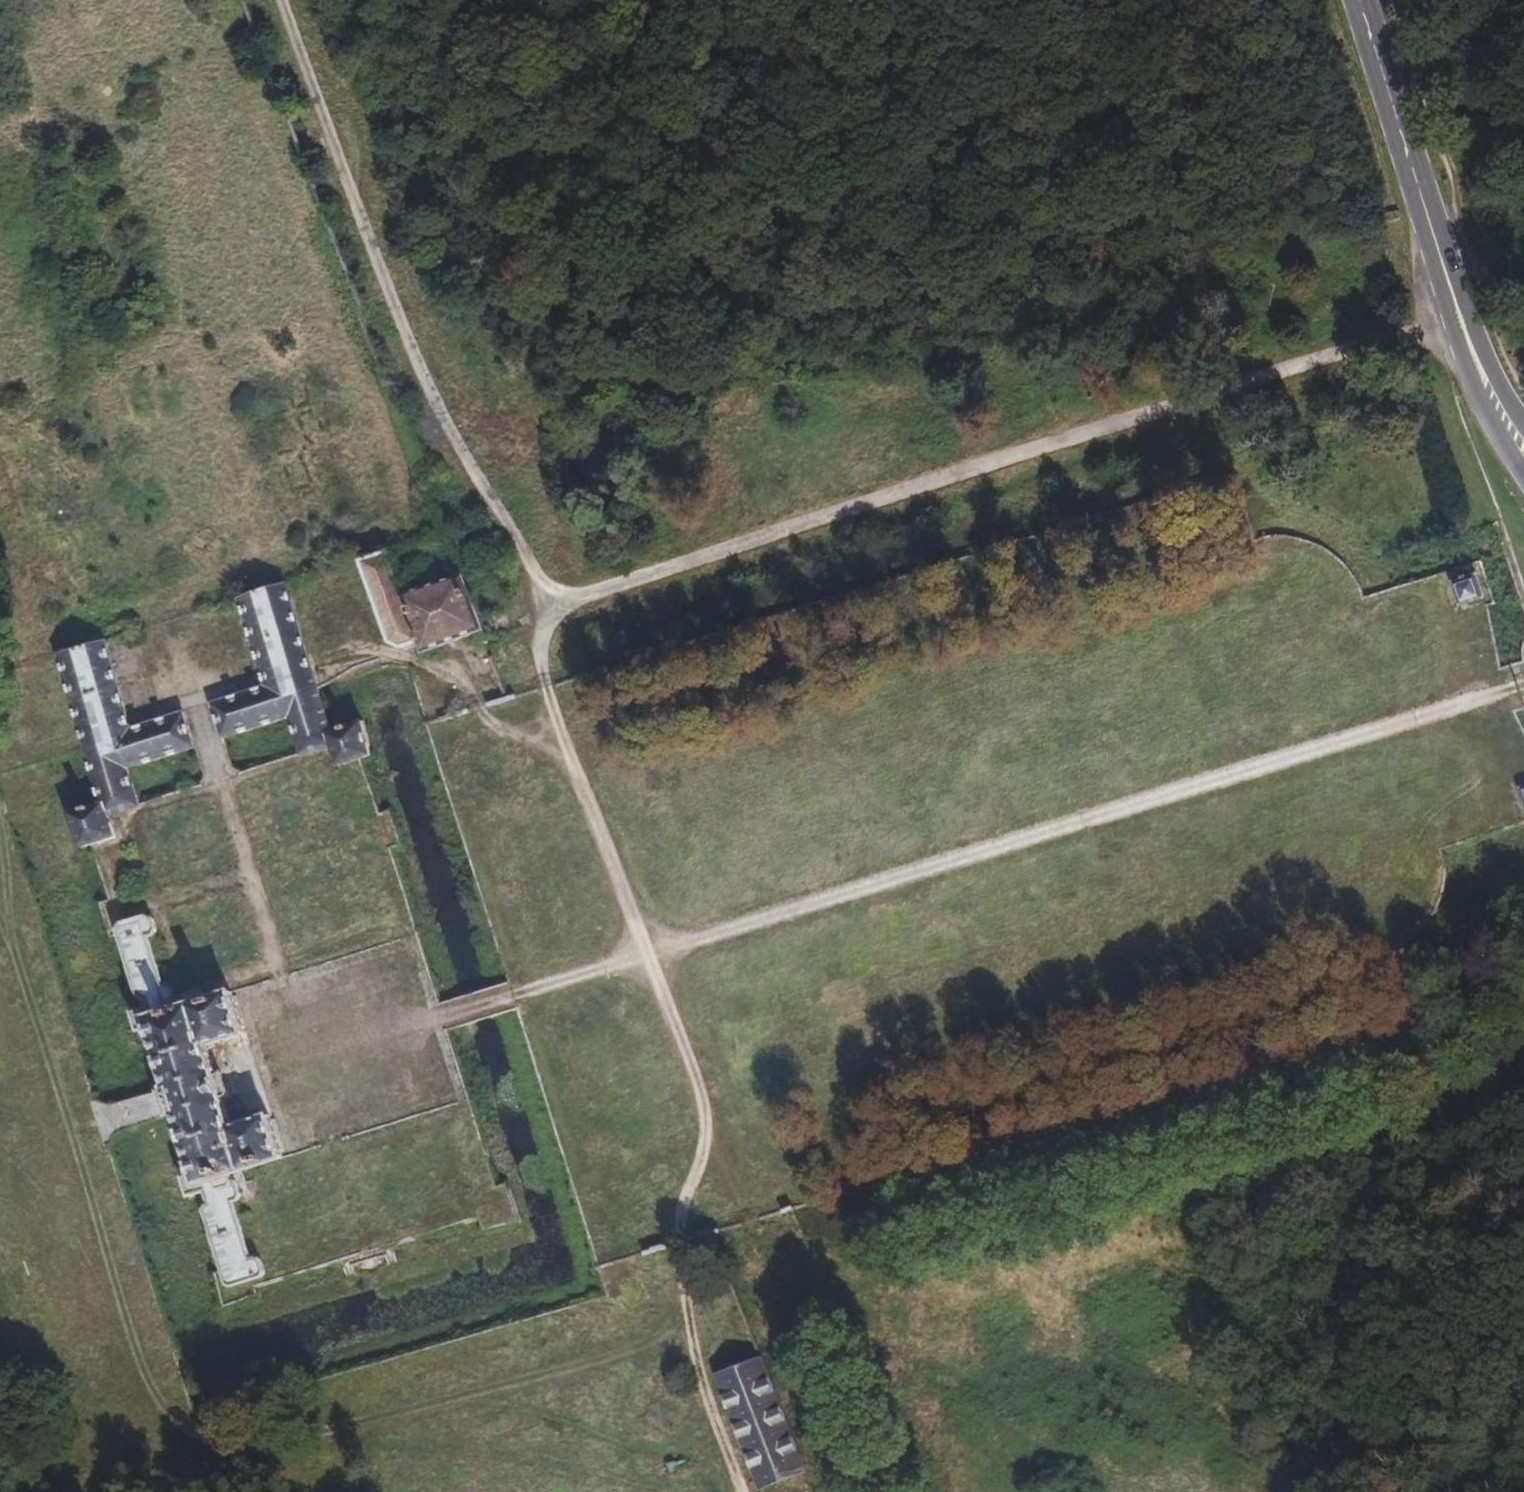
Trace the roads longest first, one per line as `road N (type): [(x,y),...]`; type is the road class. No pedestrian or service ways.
road 1 (track): [(1454,317),(544,614)]
road 2 (track): [(744,1491),(701,1375),(688,1308),(686,1210),(707,1141),(705,1109),(579,767),(554,742),(544,614)]
road 3 (track): [(283,0),(409,344),(444,421),(517,539),(544,614)]
road 4 (secondary): [(1359,0),(1454,317)]
road 5 (track): [(337,596),(357,655),(400,657),(456,681),(507,734),(554,742)]
road 6 (secondary): [(1454,317),(1480,415),(1523,489)]
road 7 (secondary): [(1523,432),(1454,317)]

